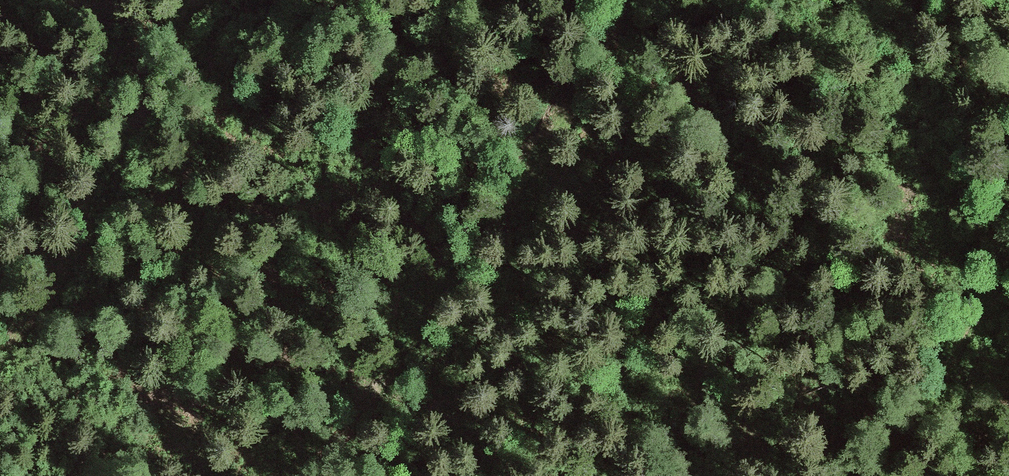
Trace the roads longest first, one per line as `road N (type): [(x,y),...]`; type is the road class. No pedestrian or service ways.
road 1 (track): [(326,475),(567,116),(627,0)]
road 2 (track): [(0,369),(72,290),(198,0)]
road 3 (track): [(936,376),(861,475)]

